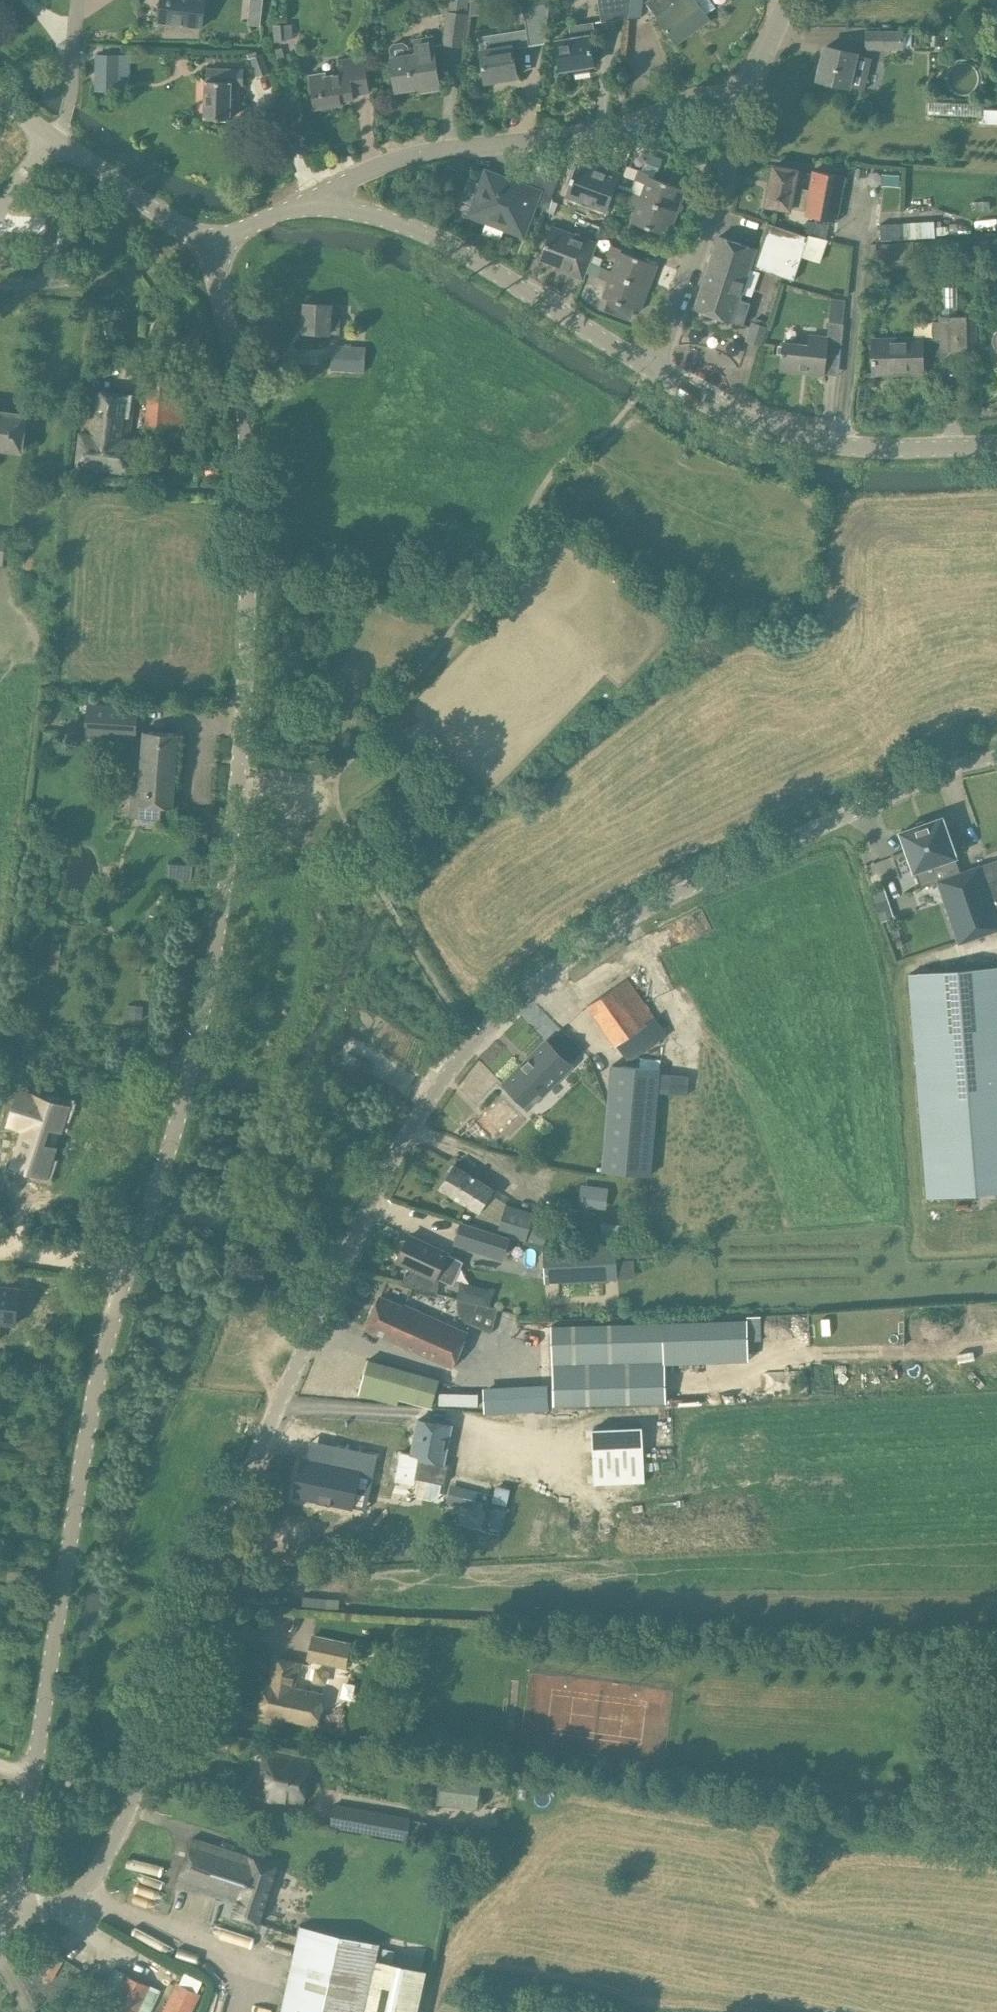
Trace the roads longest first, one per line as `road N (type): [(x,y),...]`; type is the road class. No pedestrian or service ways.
road 1 (tertiary): [(13,1888),(97,1369),(202,1017),(241,775),(251,514),(211,243)]
road 2 (unclassified): [(13,1888),(57,1909),(75,1900),(100,1863),(348,1226),(392,1146),(458,1057),(513,1003),(712,874),(952,771),(996,761)]
road 3 (residential): [(323,198),(434,152),(595,133),(703,95),(747,102)]
road 4 (unclassified): [(323,198),(491,272),(648,371)]
road 5 (unclassified): [(996,449),(841,447),(798,438),(748,424),(648,371)]
road 6 (residential): [(648,371),(747,102)]
road 7 (unclassified): [(211,243),(54,141)]
road 8 (residential): [(54,141),(74,84),(82,0)]
road 9 (residential): [(0,281),(92,282),(126,256)]
road 10 (unclassified): [(211,243),(323,198)]

